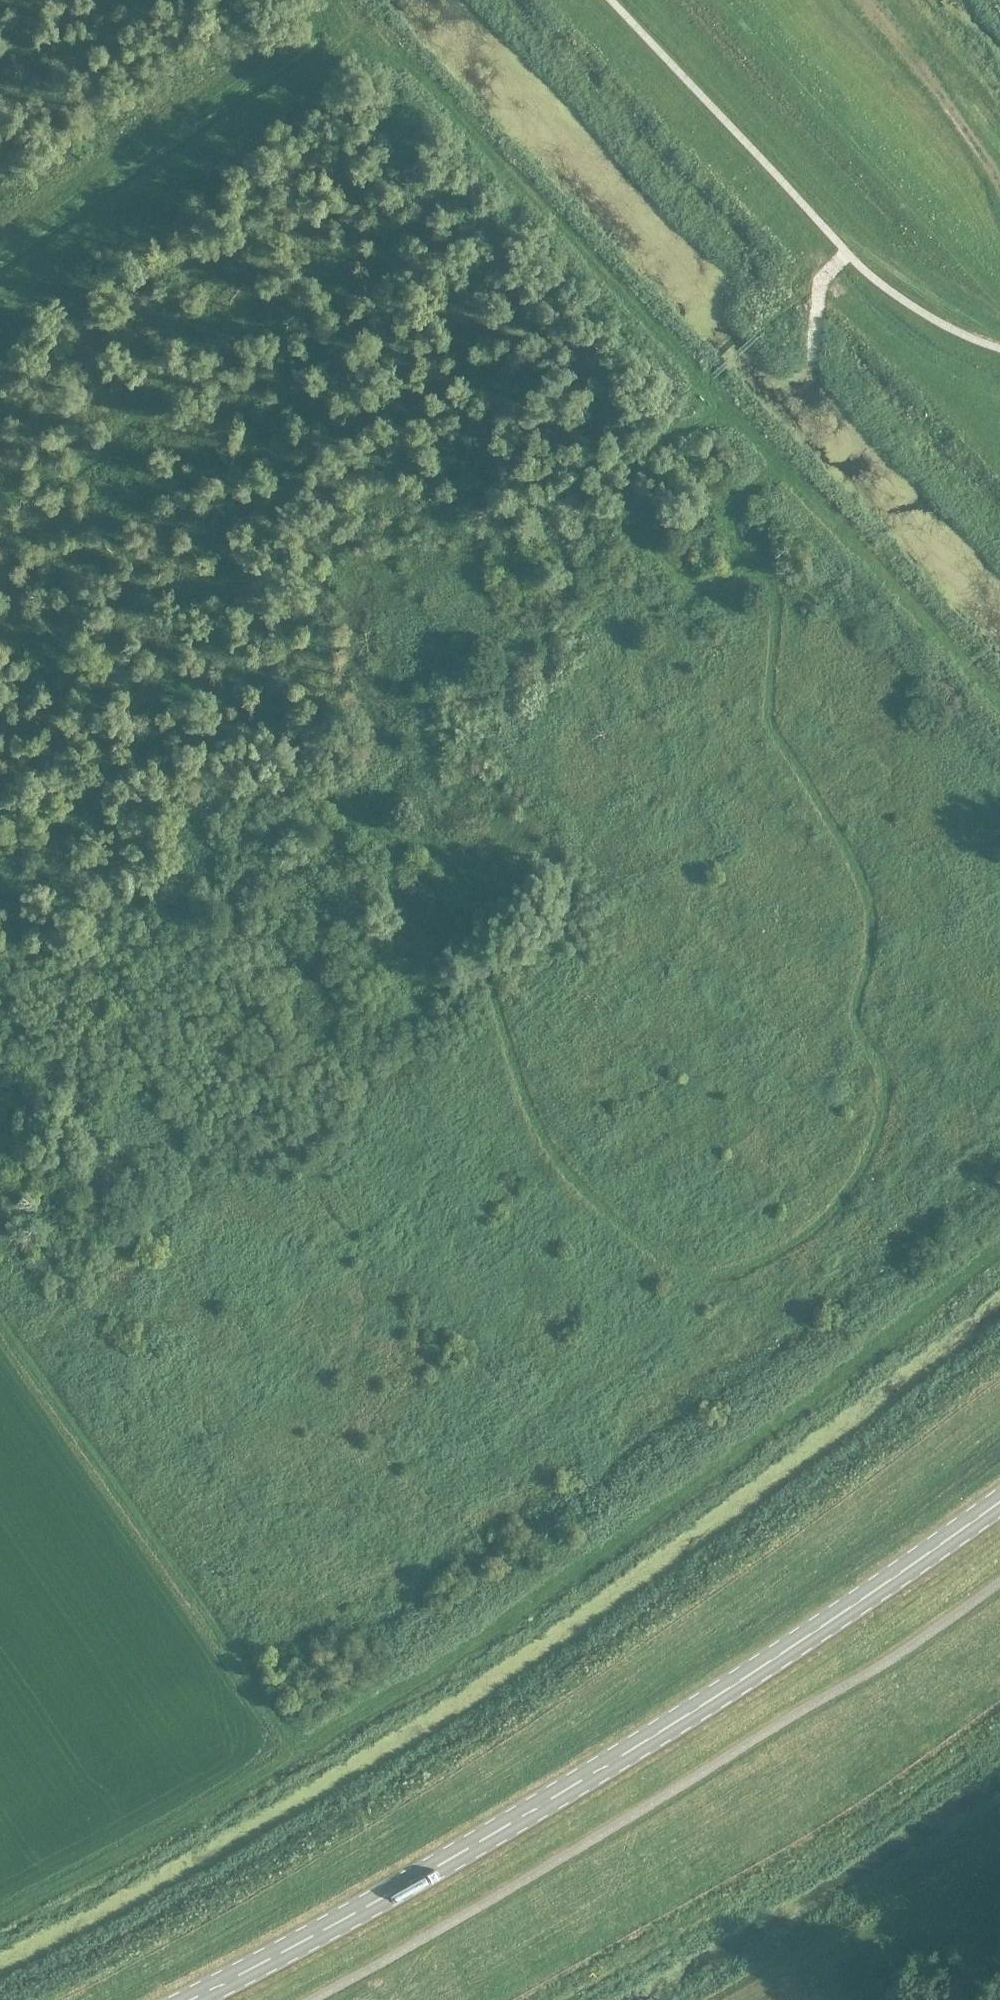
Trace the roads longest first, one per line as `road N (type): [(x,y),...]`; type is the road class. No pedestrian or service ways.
road 1 (secondary): [(191,1999),(312,1940),(570,1790),(999,1502)]
road 2 (track): [(294,1754),(0,1920)]
road 3 (track): [(742,1999),(815,1959),(844,1999)]

